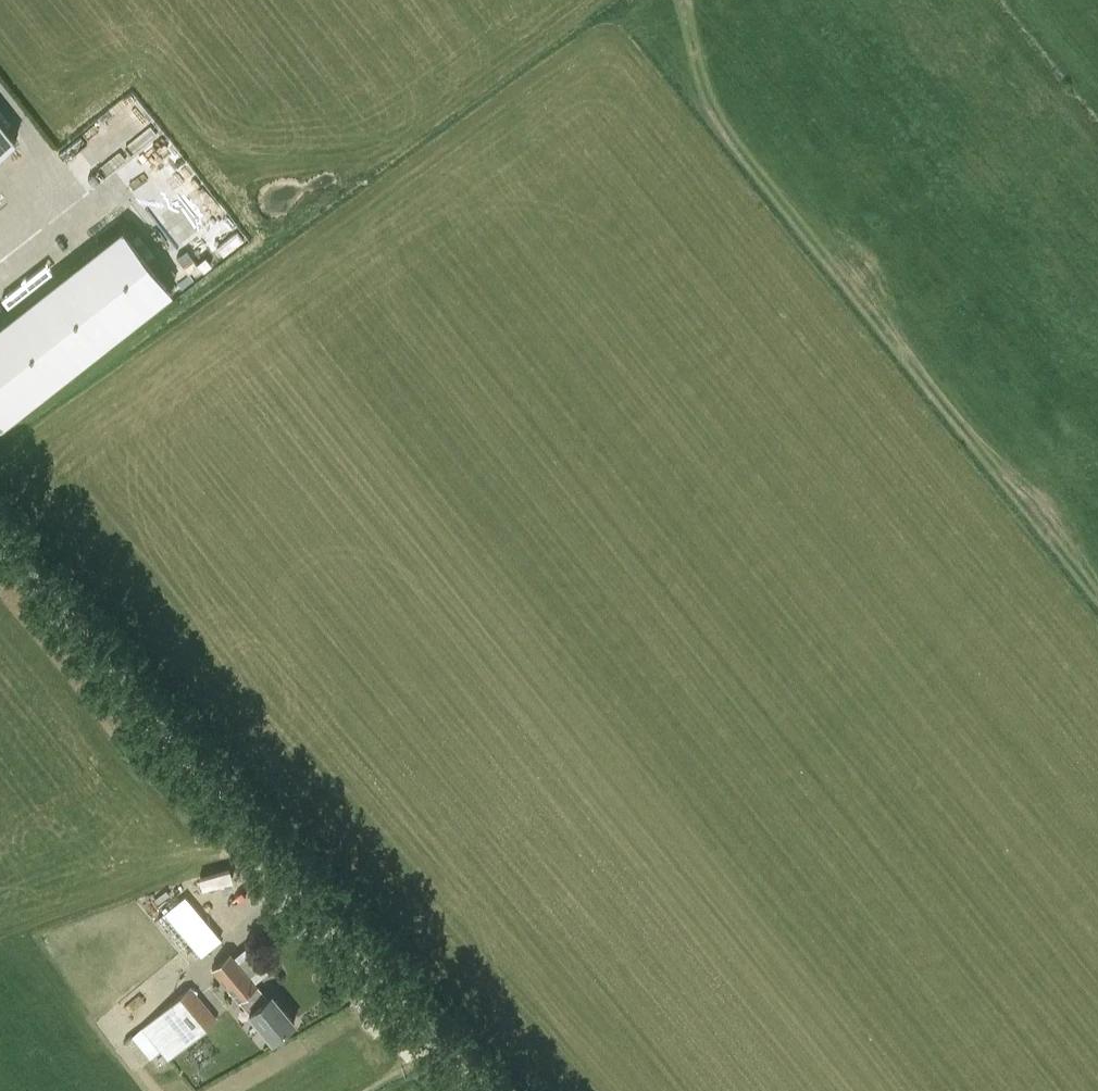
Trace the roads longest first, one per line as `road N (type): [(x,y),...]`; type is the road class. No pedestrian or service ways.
road 1 (unclassified): [(475,1090),(0,530)]

